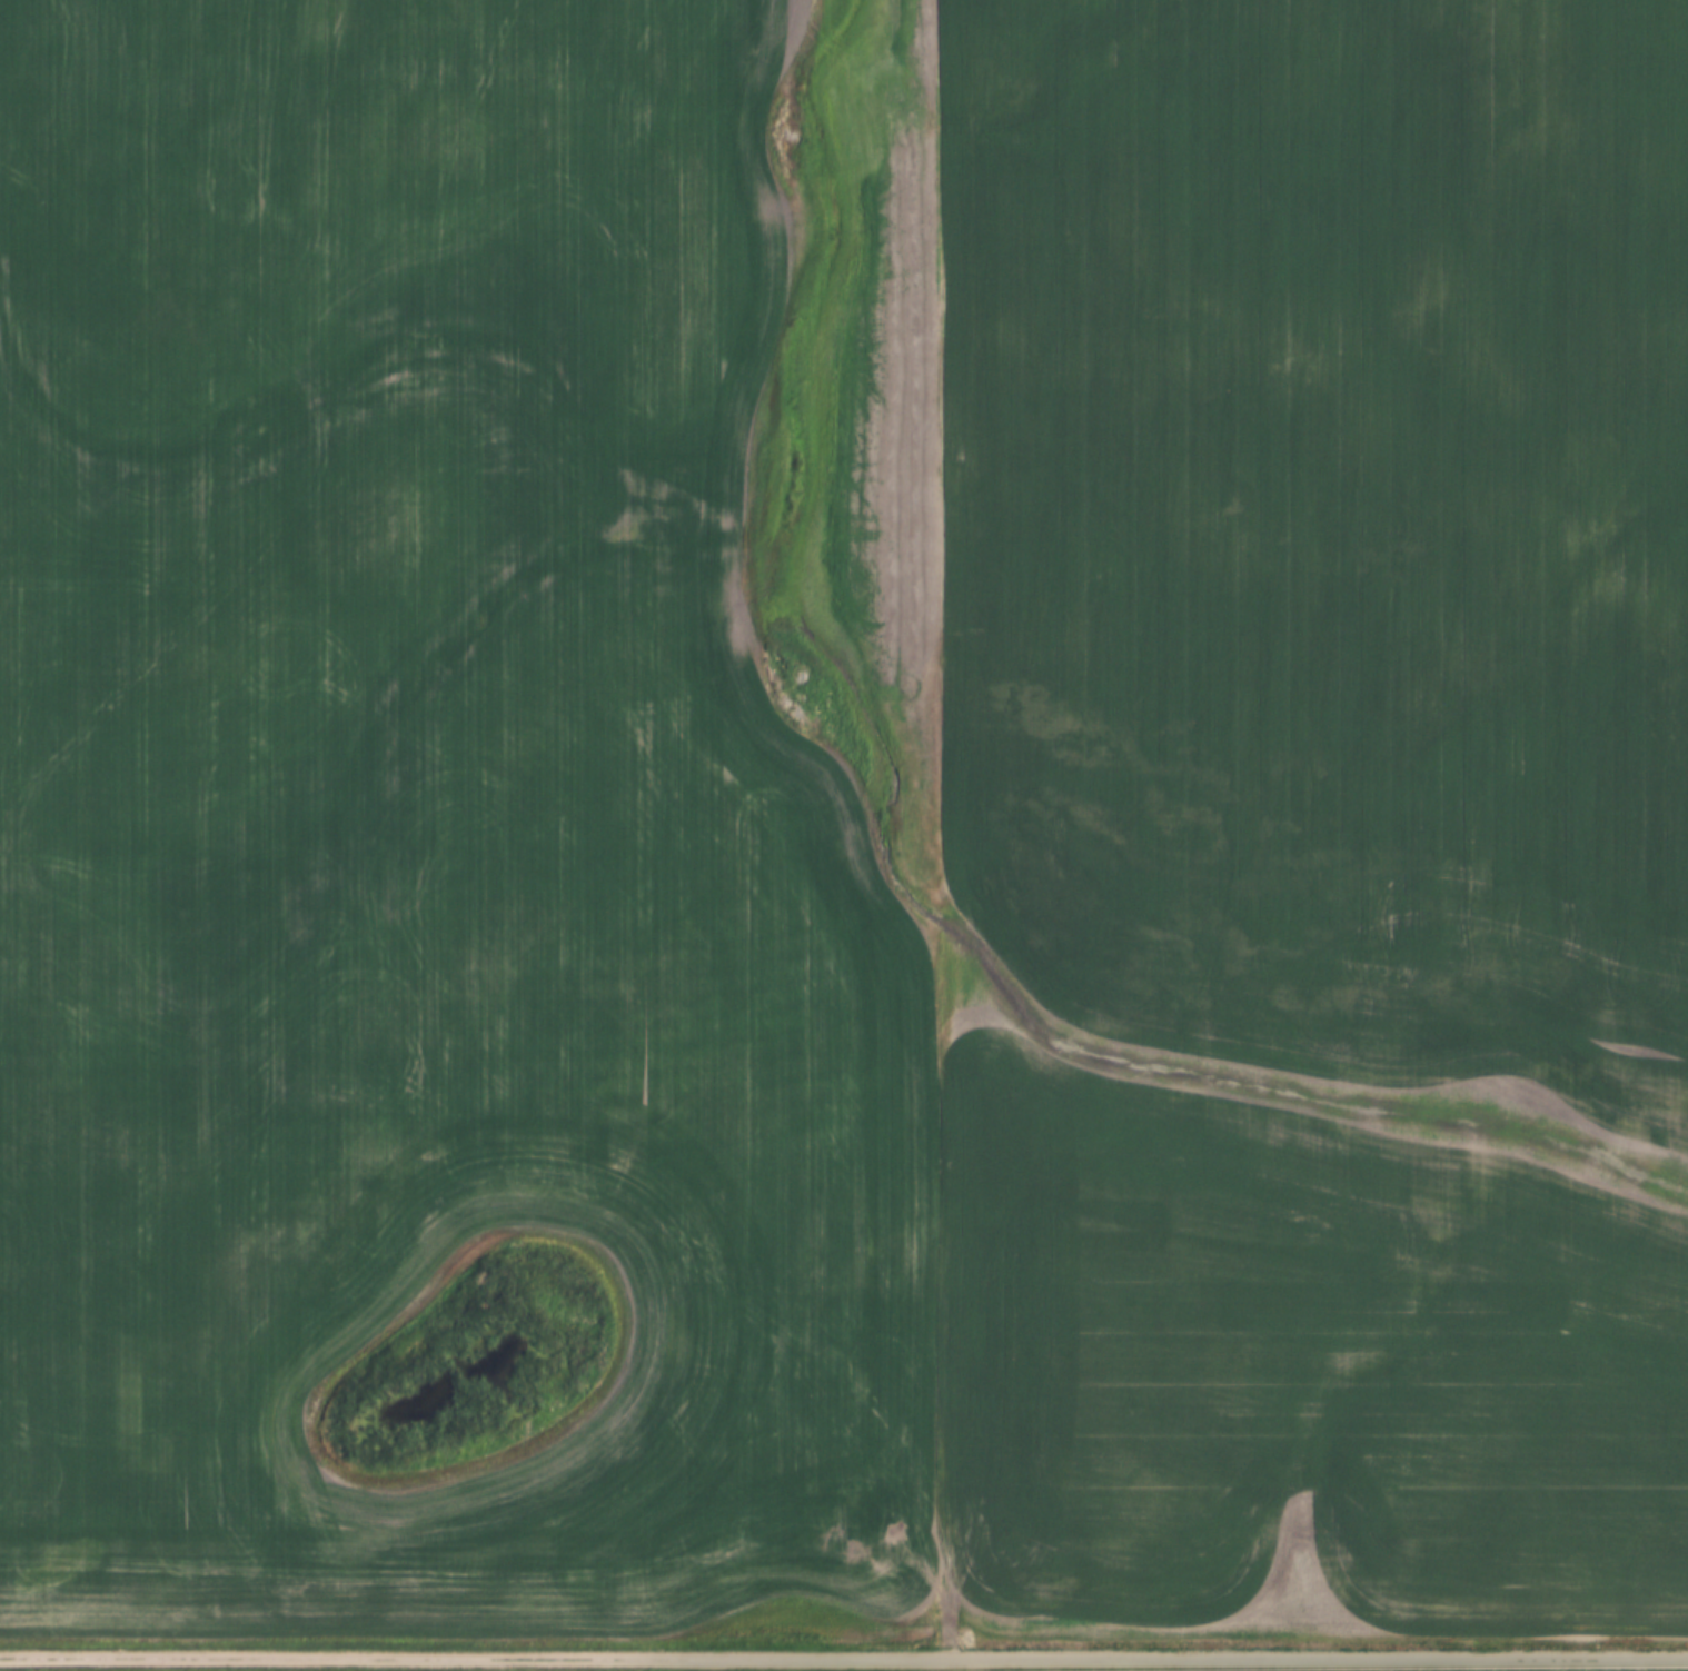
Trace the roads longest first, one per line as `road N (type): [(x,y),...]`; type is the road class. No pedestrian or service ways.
road 1 (residential): [(0,1661),(1687,1661)]

